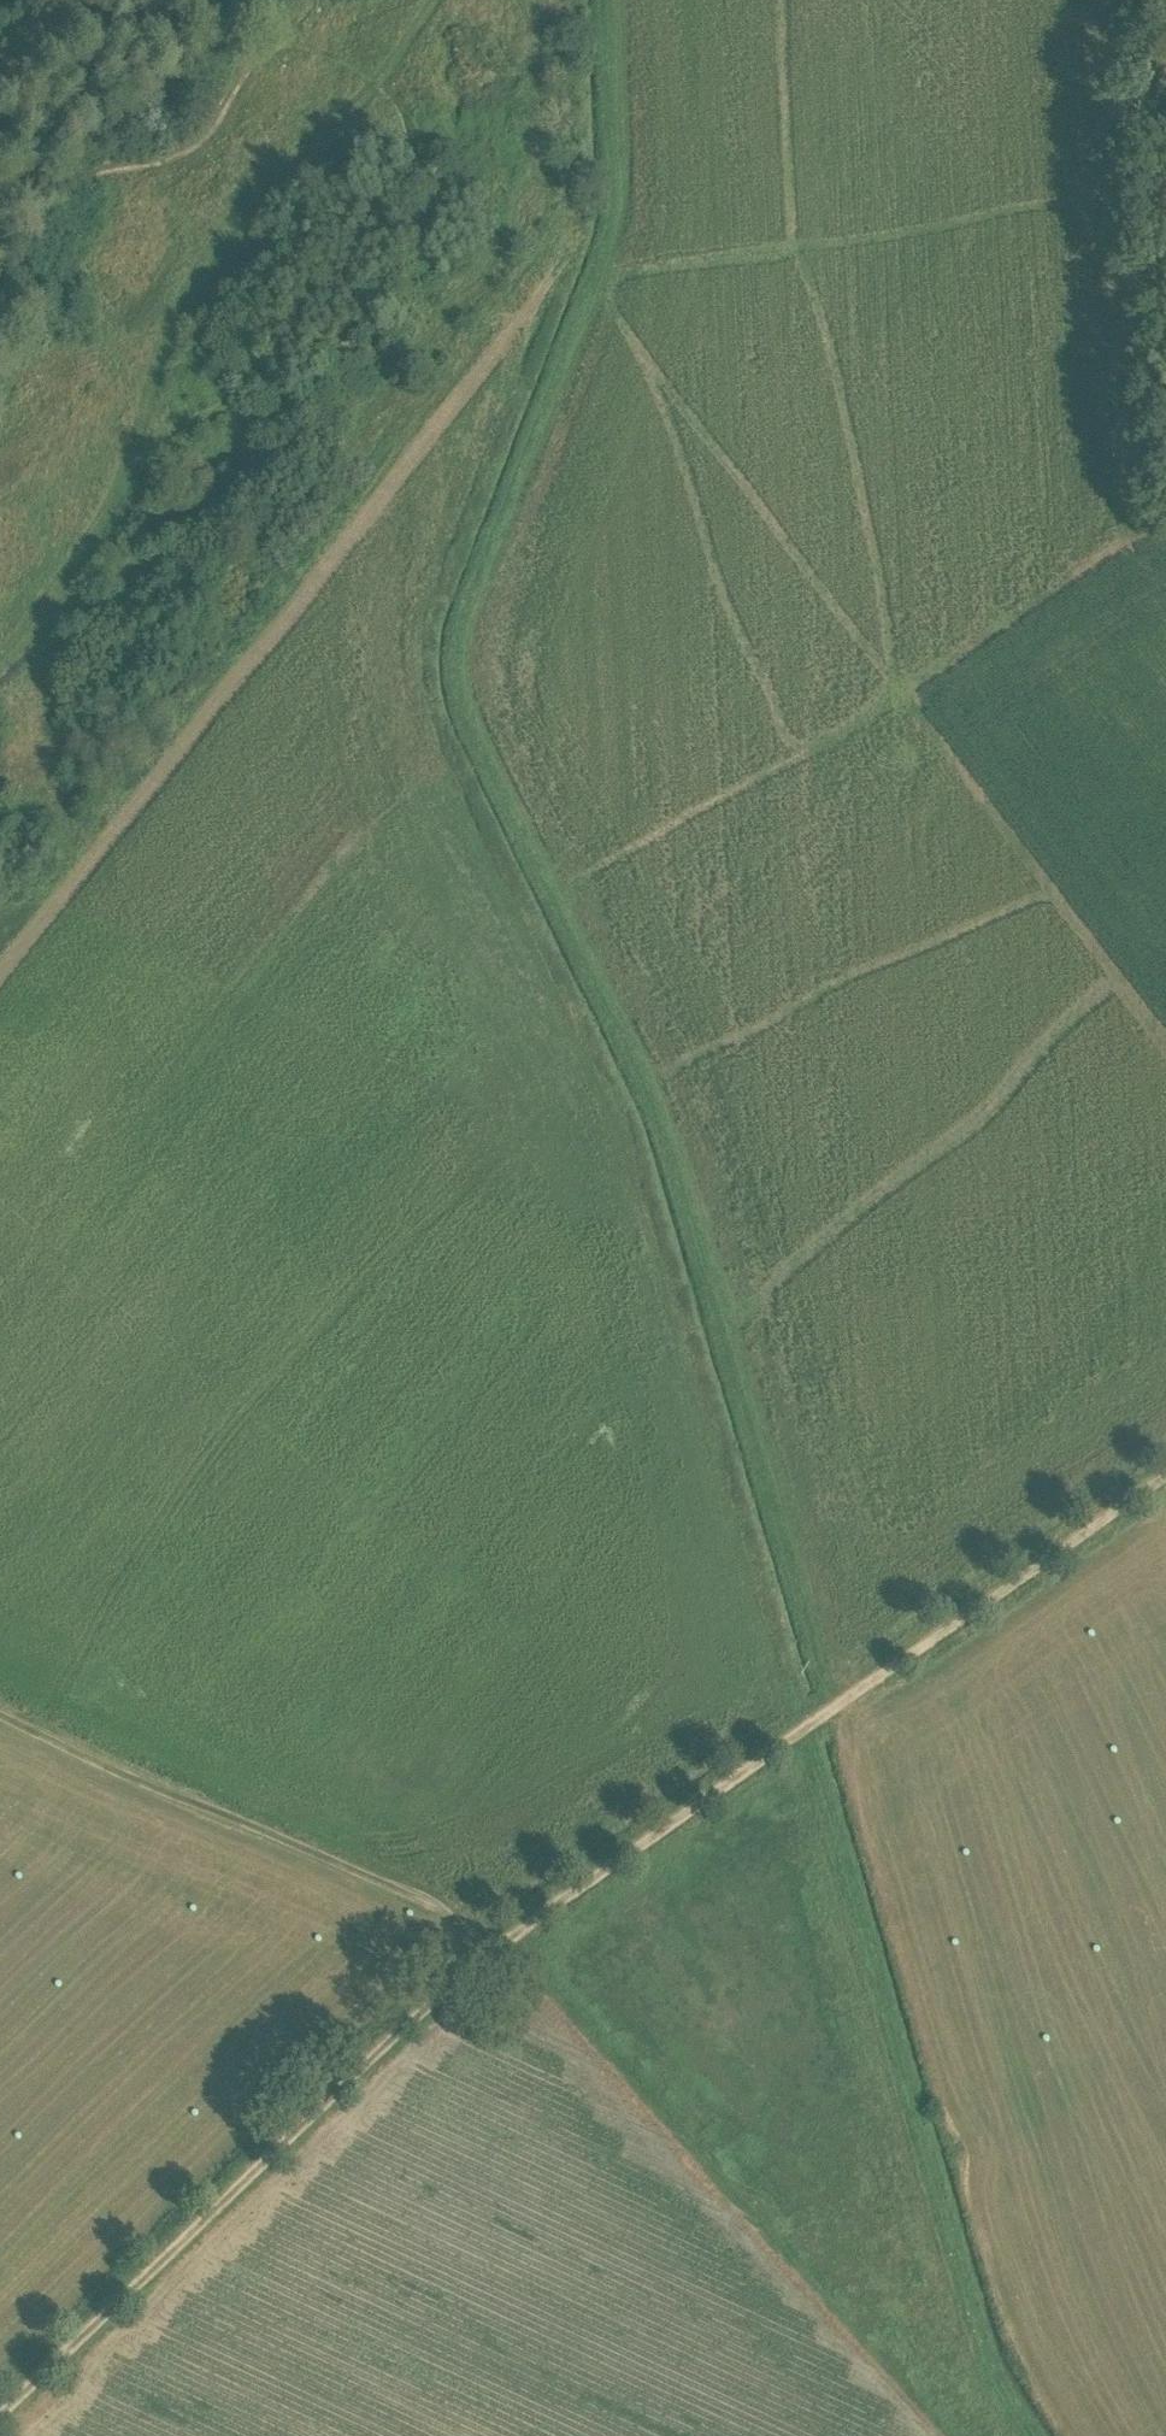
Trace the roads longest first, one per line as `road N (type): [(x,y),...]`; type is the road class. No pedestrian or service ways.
road 1 (track): [(1165,1476),(498,1945)]
road 2 (track): [(498,1945),(243,2178),(0,2422)]
road 3 (track): [(498,1945),(380,1882),(0,1717)]

